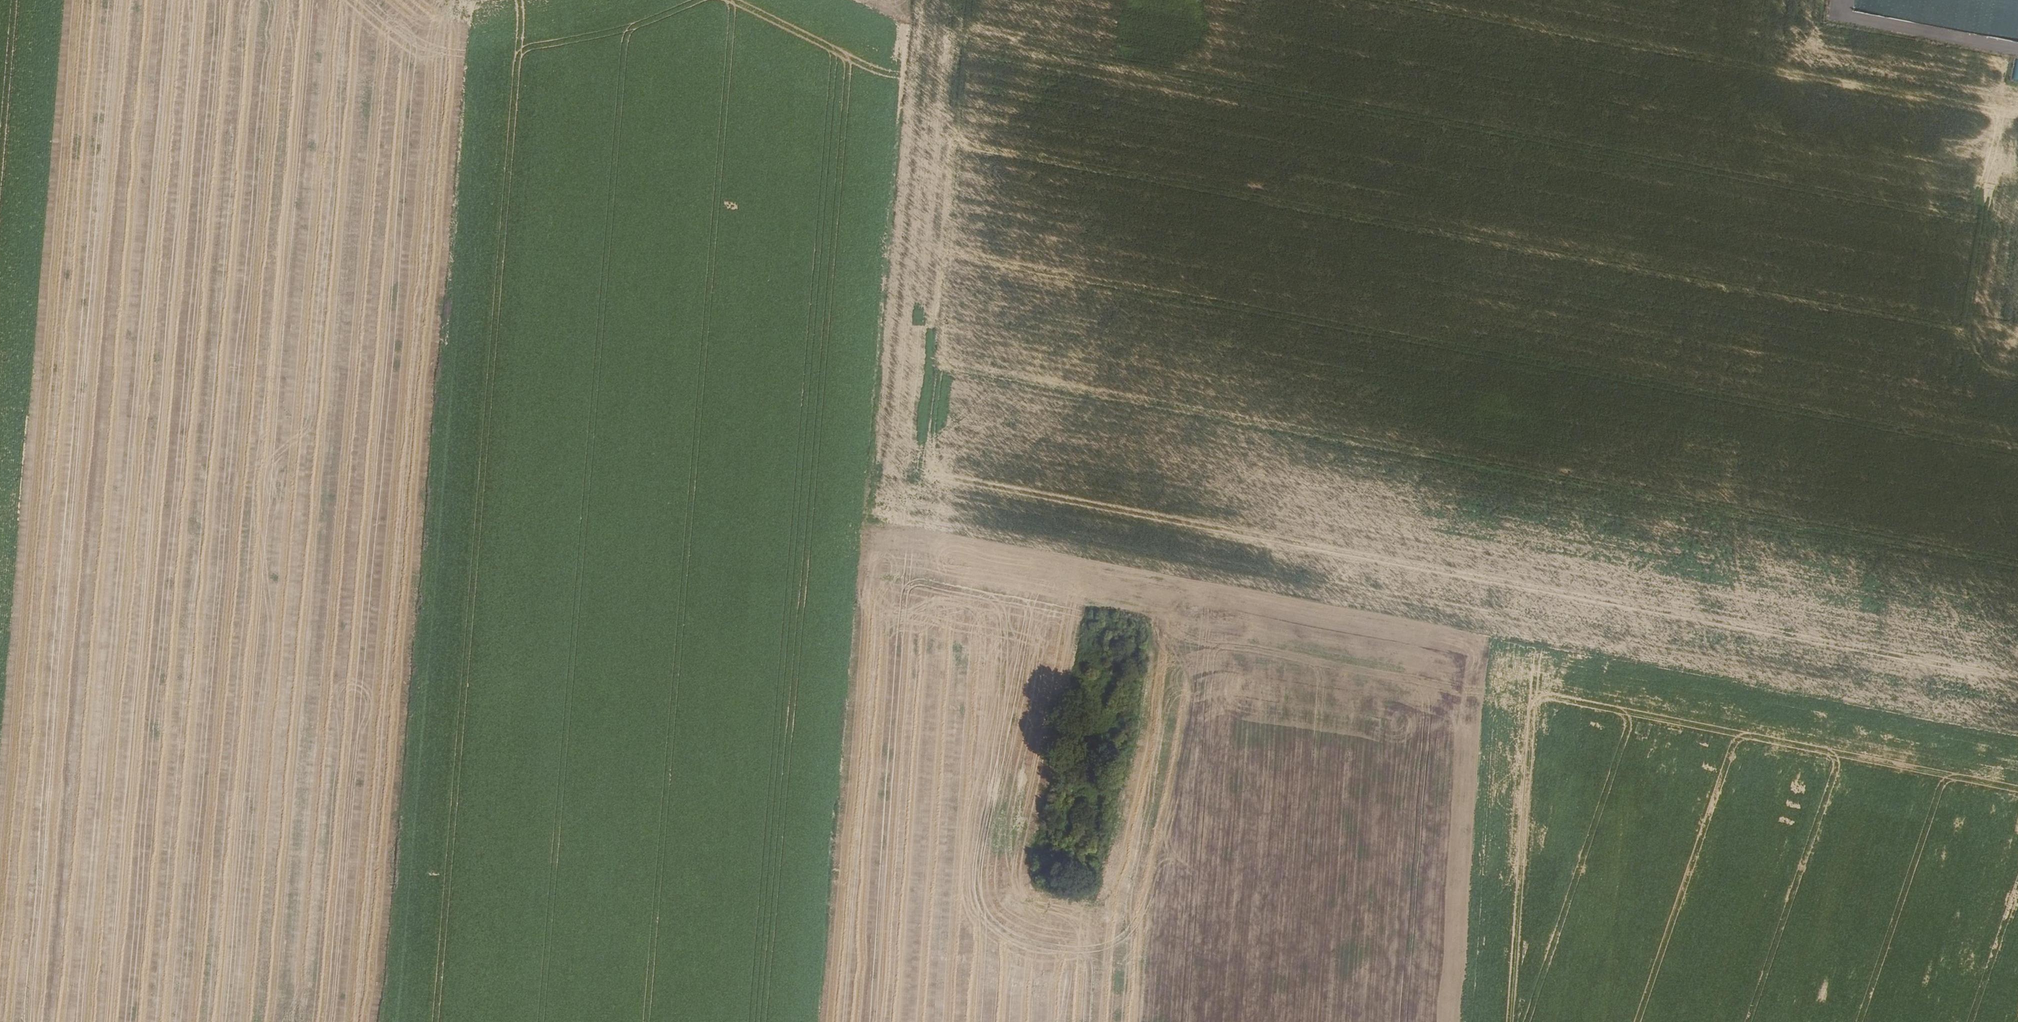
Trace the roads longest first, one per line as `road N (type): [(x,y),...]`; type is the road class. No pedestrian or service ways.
road 1 (track): [(1041,772),(1041,879),(990,1021)]
road 2 (track): [(1838,0),(1848,22),(2017,54)]

